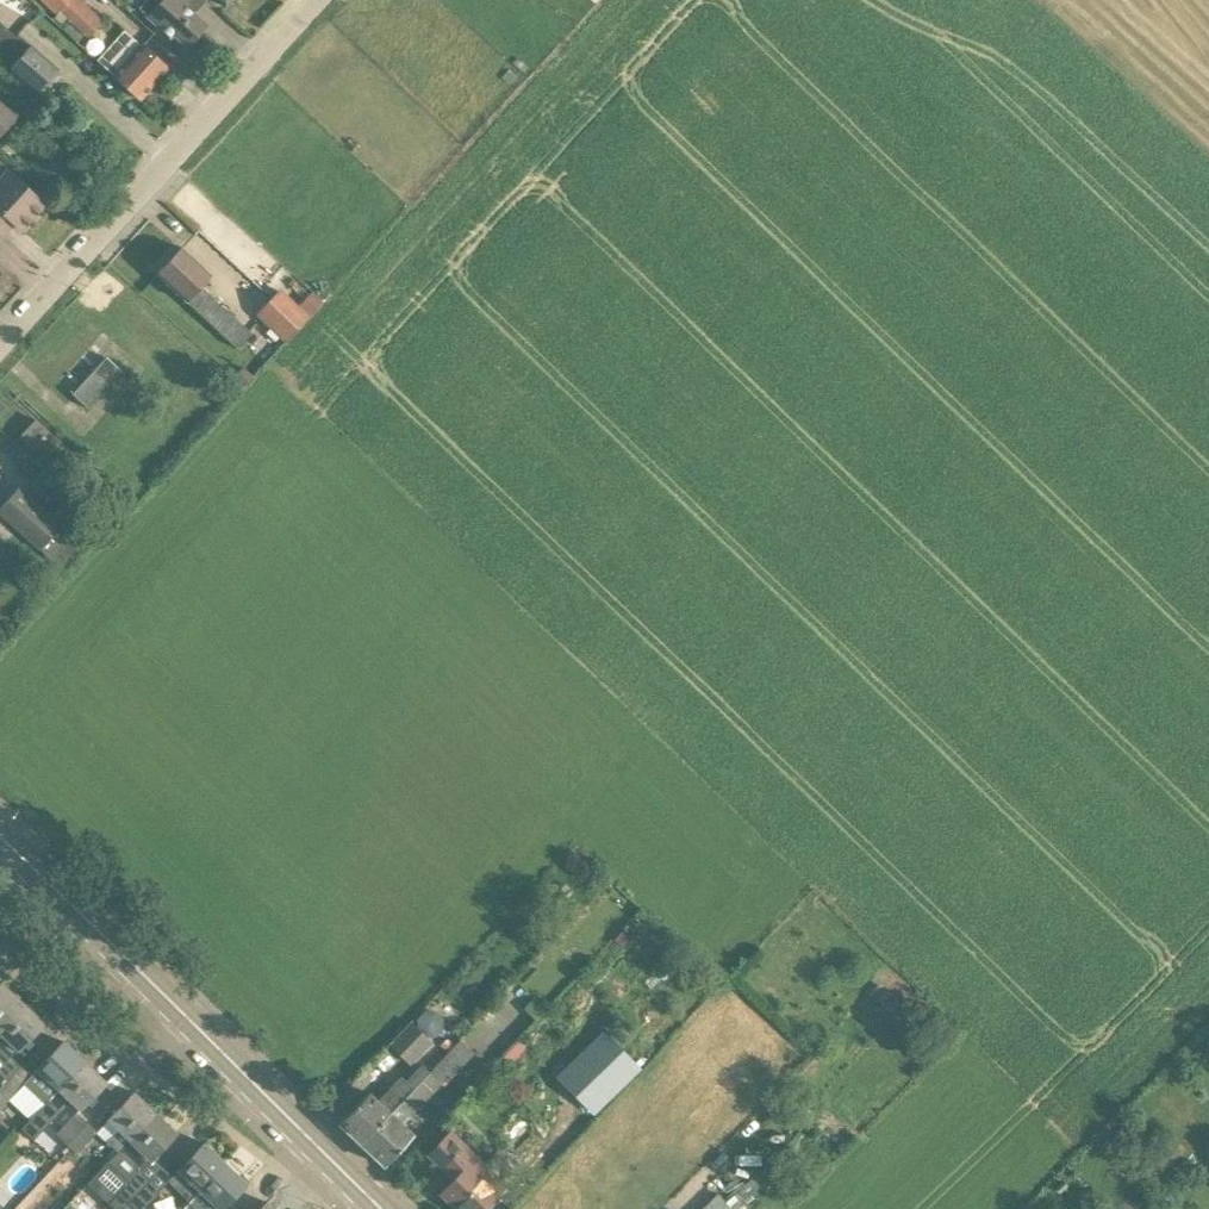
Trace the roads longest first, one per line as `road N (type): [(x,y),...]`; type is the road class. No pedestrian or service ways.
road 1 (tertiary): [(380,1208),(0,840)]
road 2 (unclassified): [(0,346),(330,0)]

